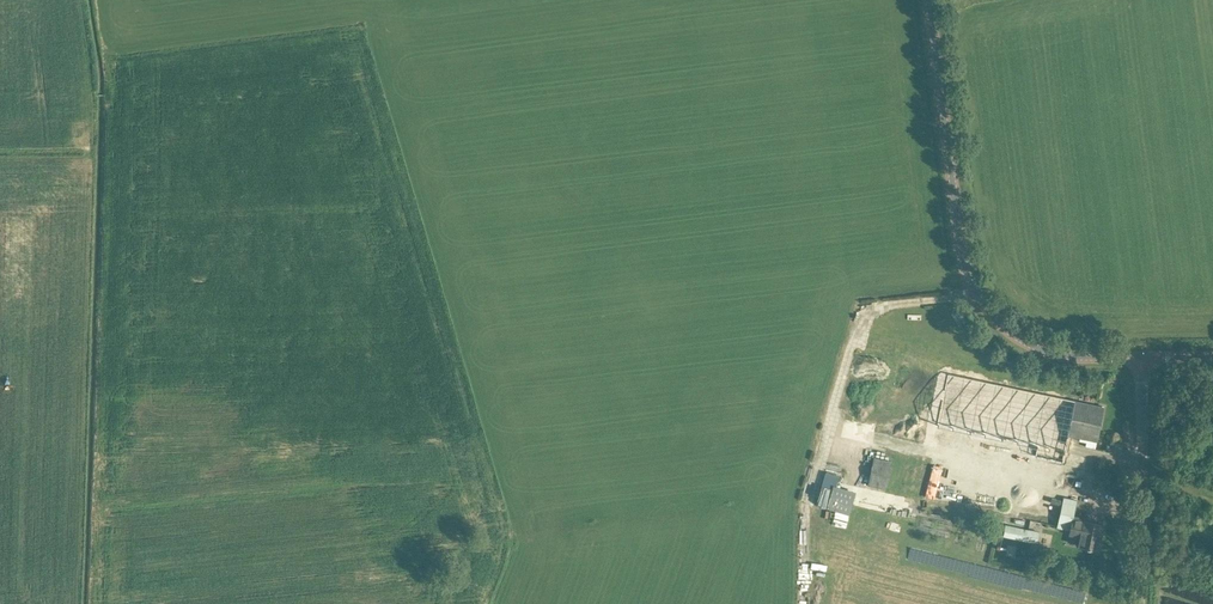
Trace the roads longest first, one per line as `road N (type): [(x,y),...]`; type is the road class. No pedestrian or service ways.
road 1 (unclassified): [(1142,356),(1051,352),(1008,331),(979,297),(964,262),(929,0)]
road 2 (unclassified): [(1139,603),(1142,356)]

